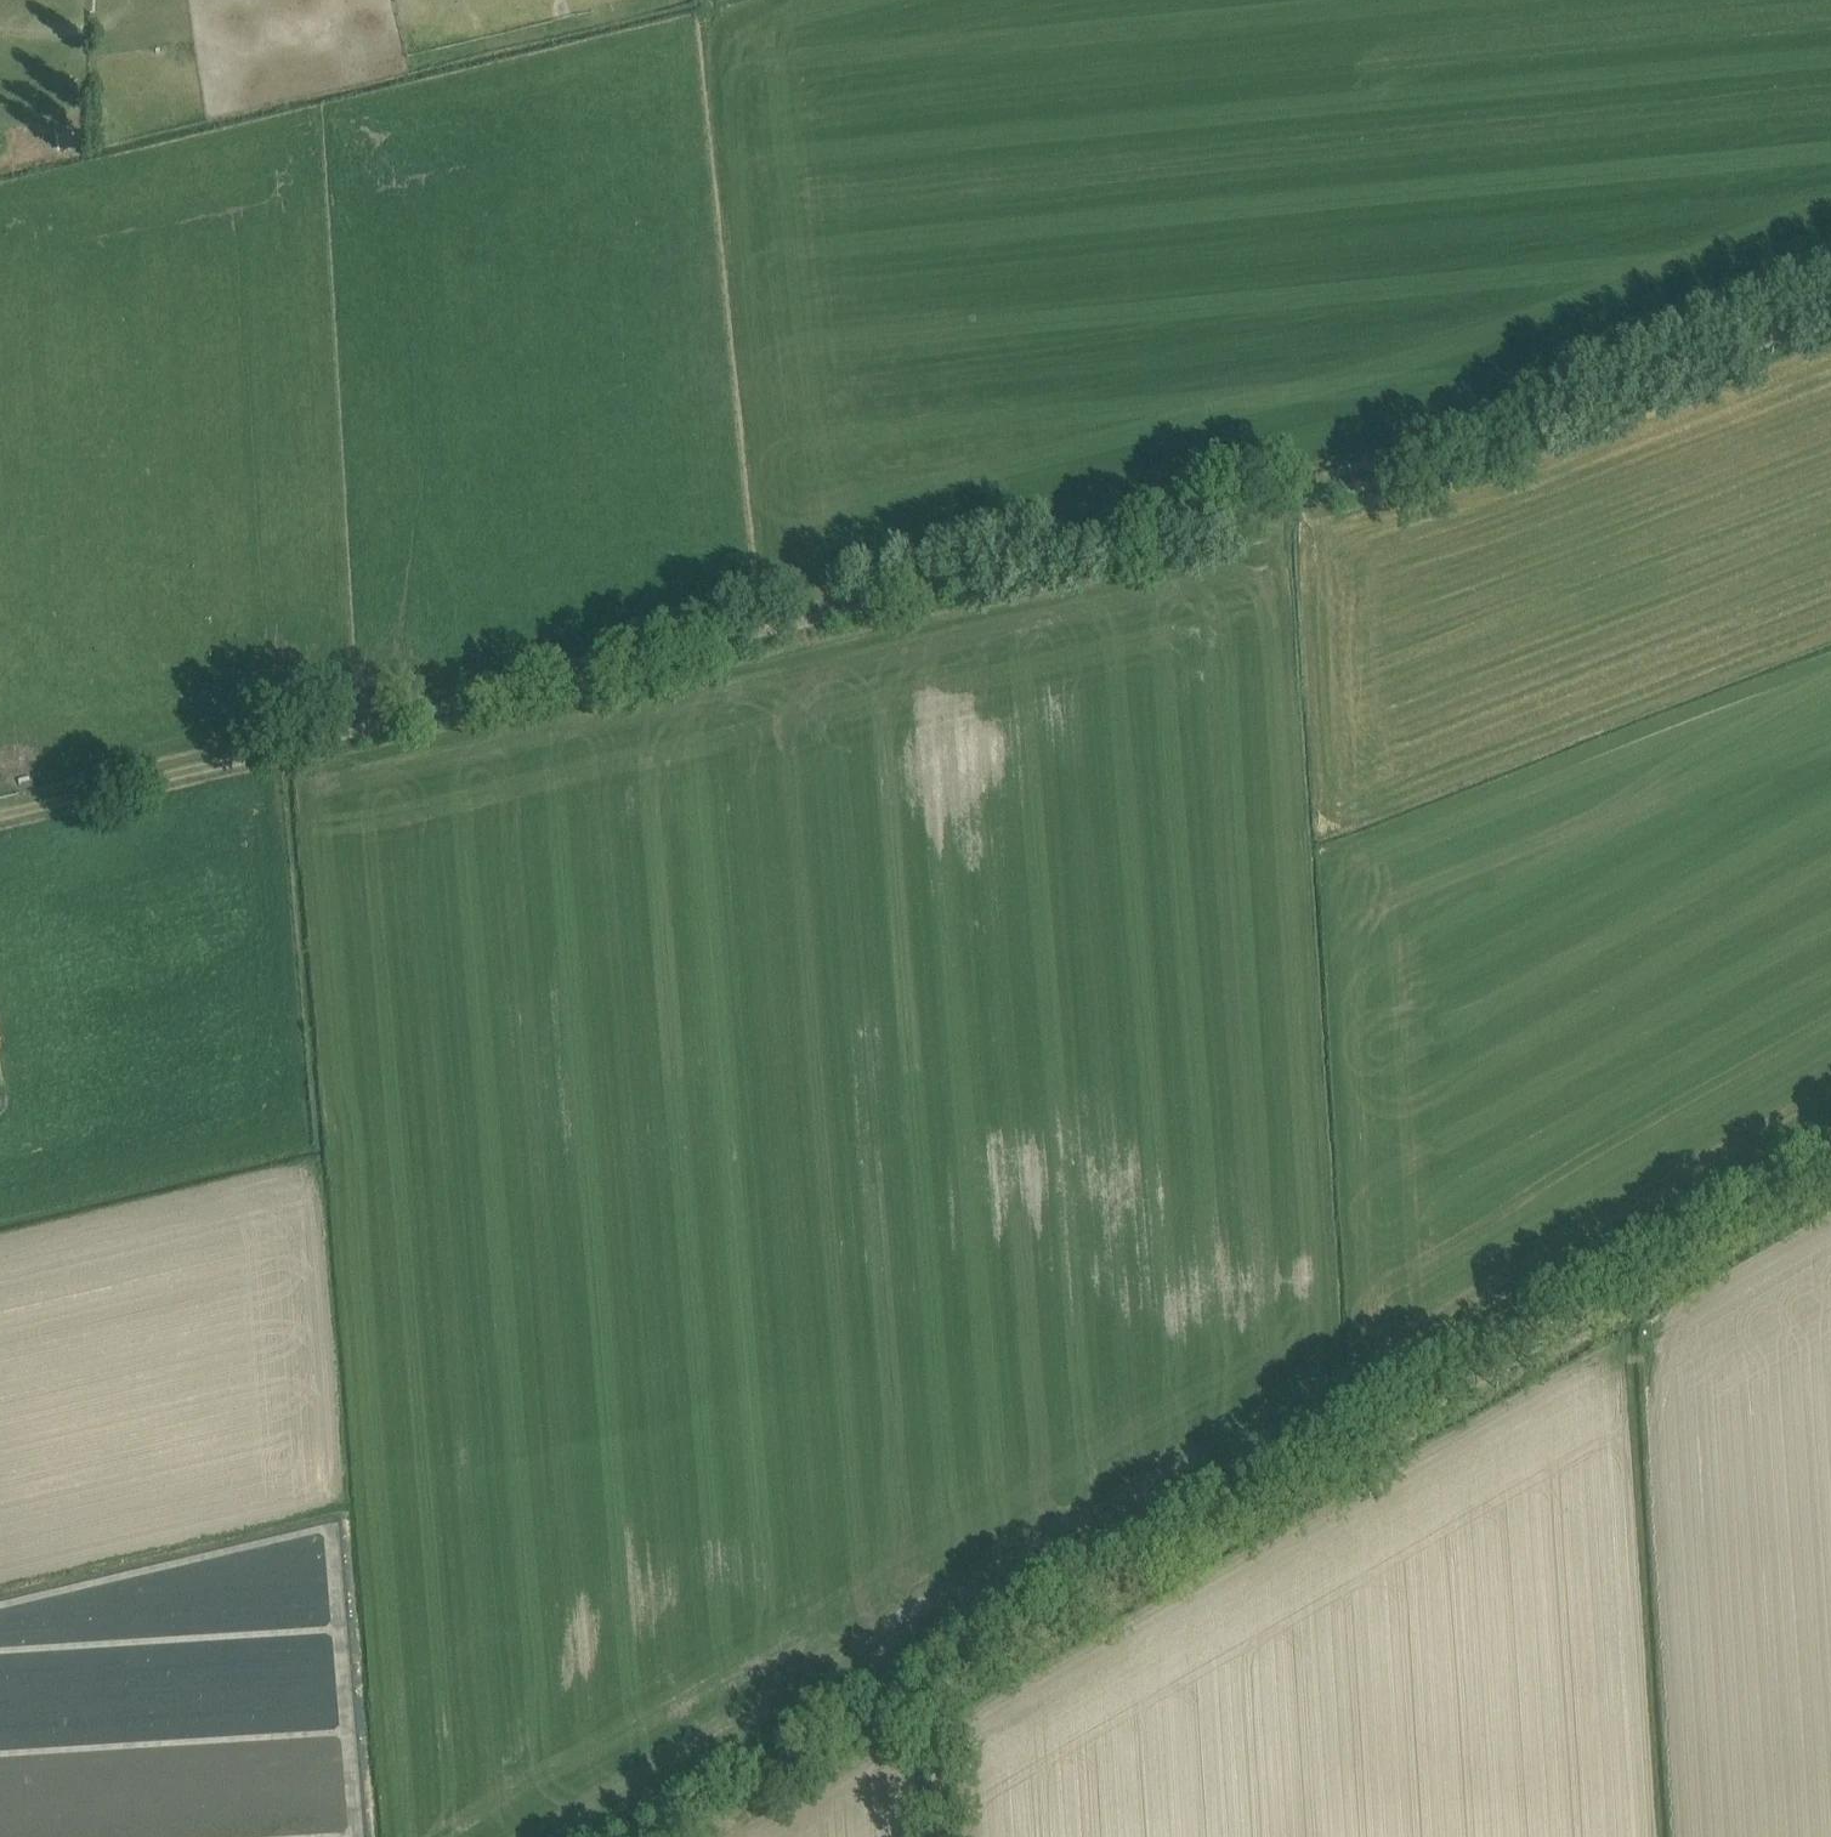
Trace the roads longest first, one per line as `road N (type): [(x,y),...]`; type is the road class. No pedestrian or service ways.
road 1 (track): [(0,812),(1339,495),(1830,314)]
road 2 (track): [(908,1657),(1830,1123)]
road 3 (track): [(589,1836),(908,1657)]
road 4 (track): [(922,1836),(908,1657)]

